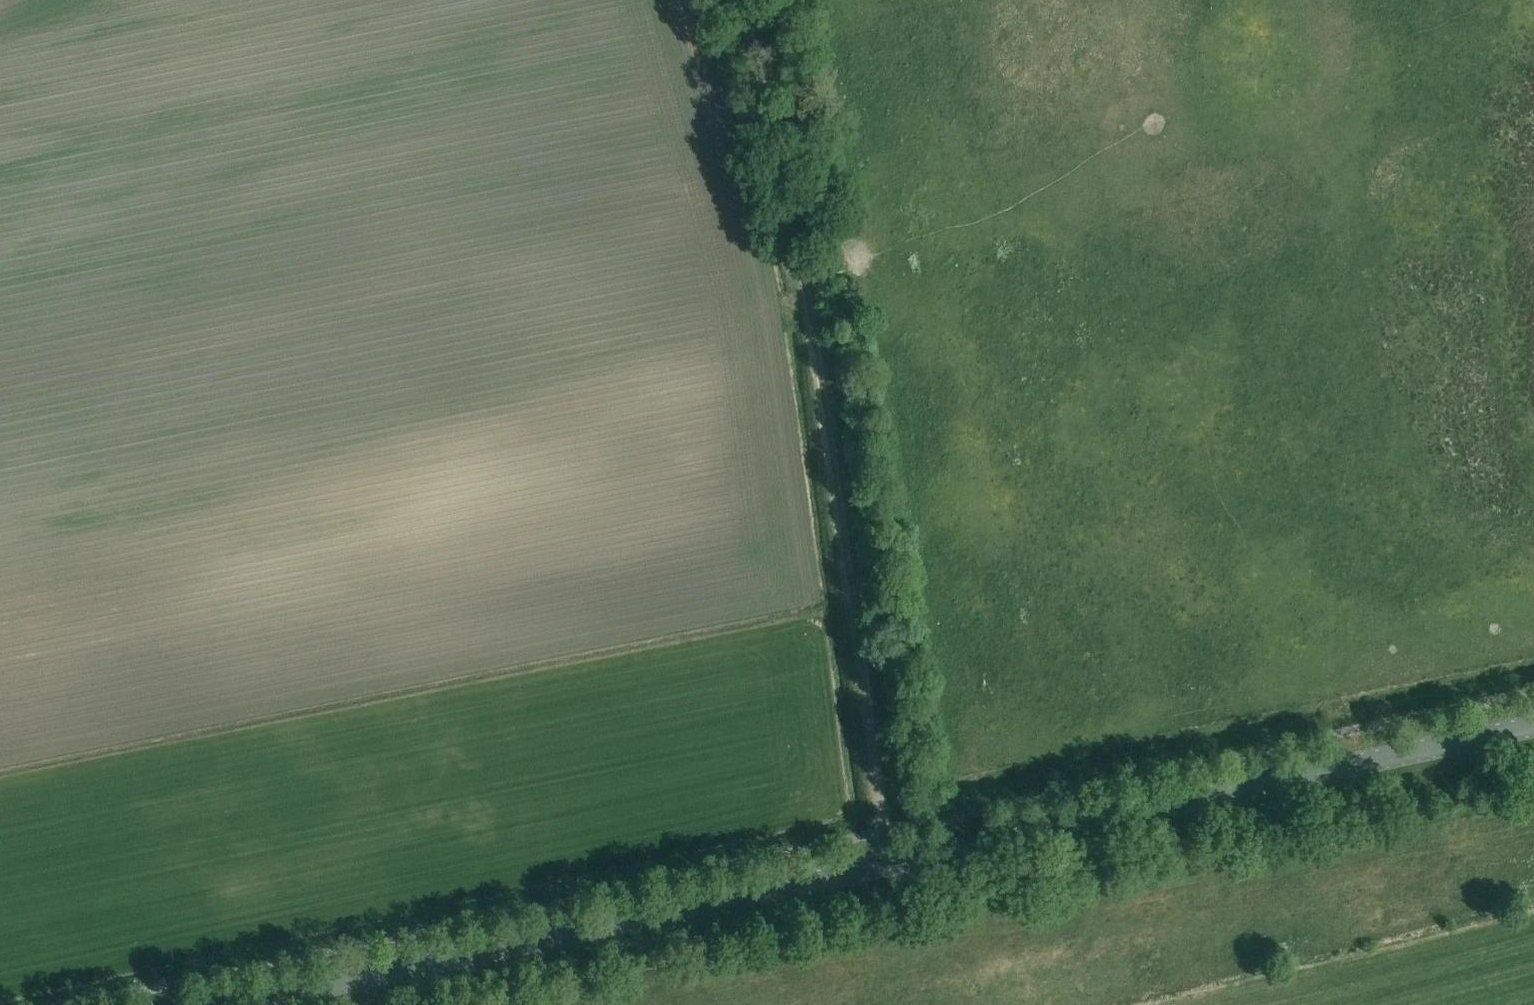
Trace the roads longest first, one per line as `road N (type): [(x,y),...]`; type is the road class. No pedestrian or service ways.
road 1 (tertiary): [(1533,727),(246,1004)]
road 2 (track): [(882,833),(812,329),(742,0)]

